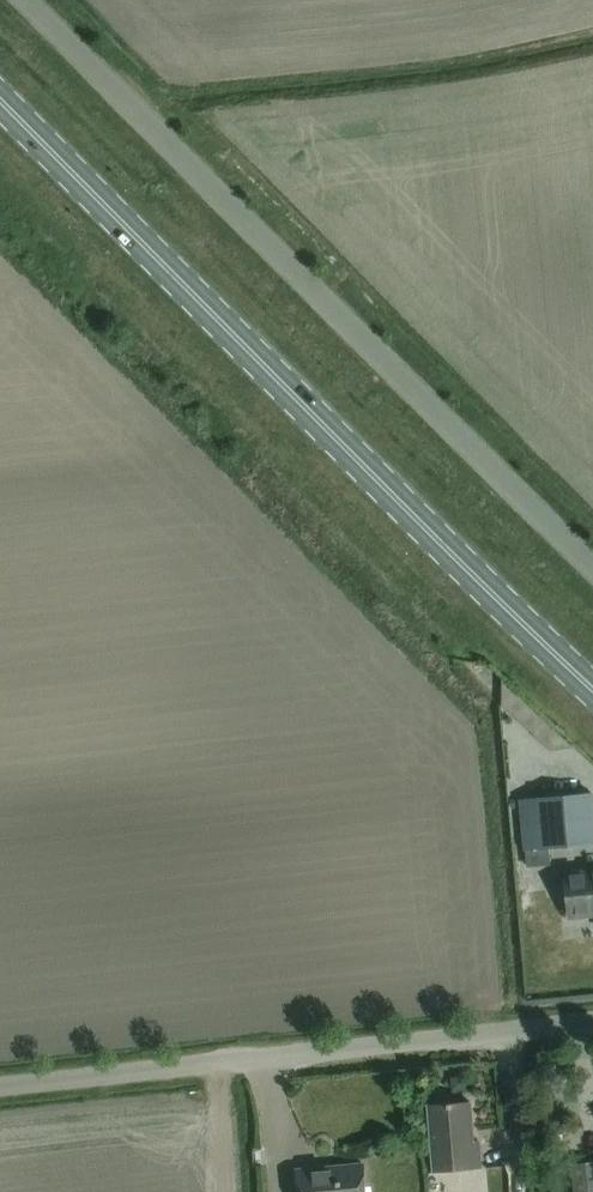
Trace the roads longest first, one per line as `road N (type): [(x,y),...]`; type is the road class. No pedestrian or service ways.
road 1 (secondary): [(0,98),(592,684)]
road 2 (unclassified): [(25,0),(592,562)]
road 3 (unclassified): [(0,1088),(592,1021)]

